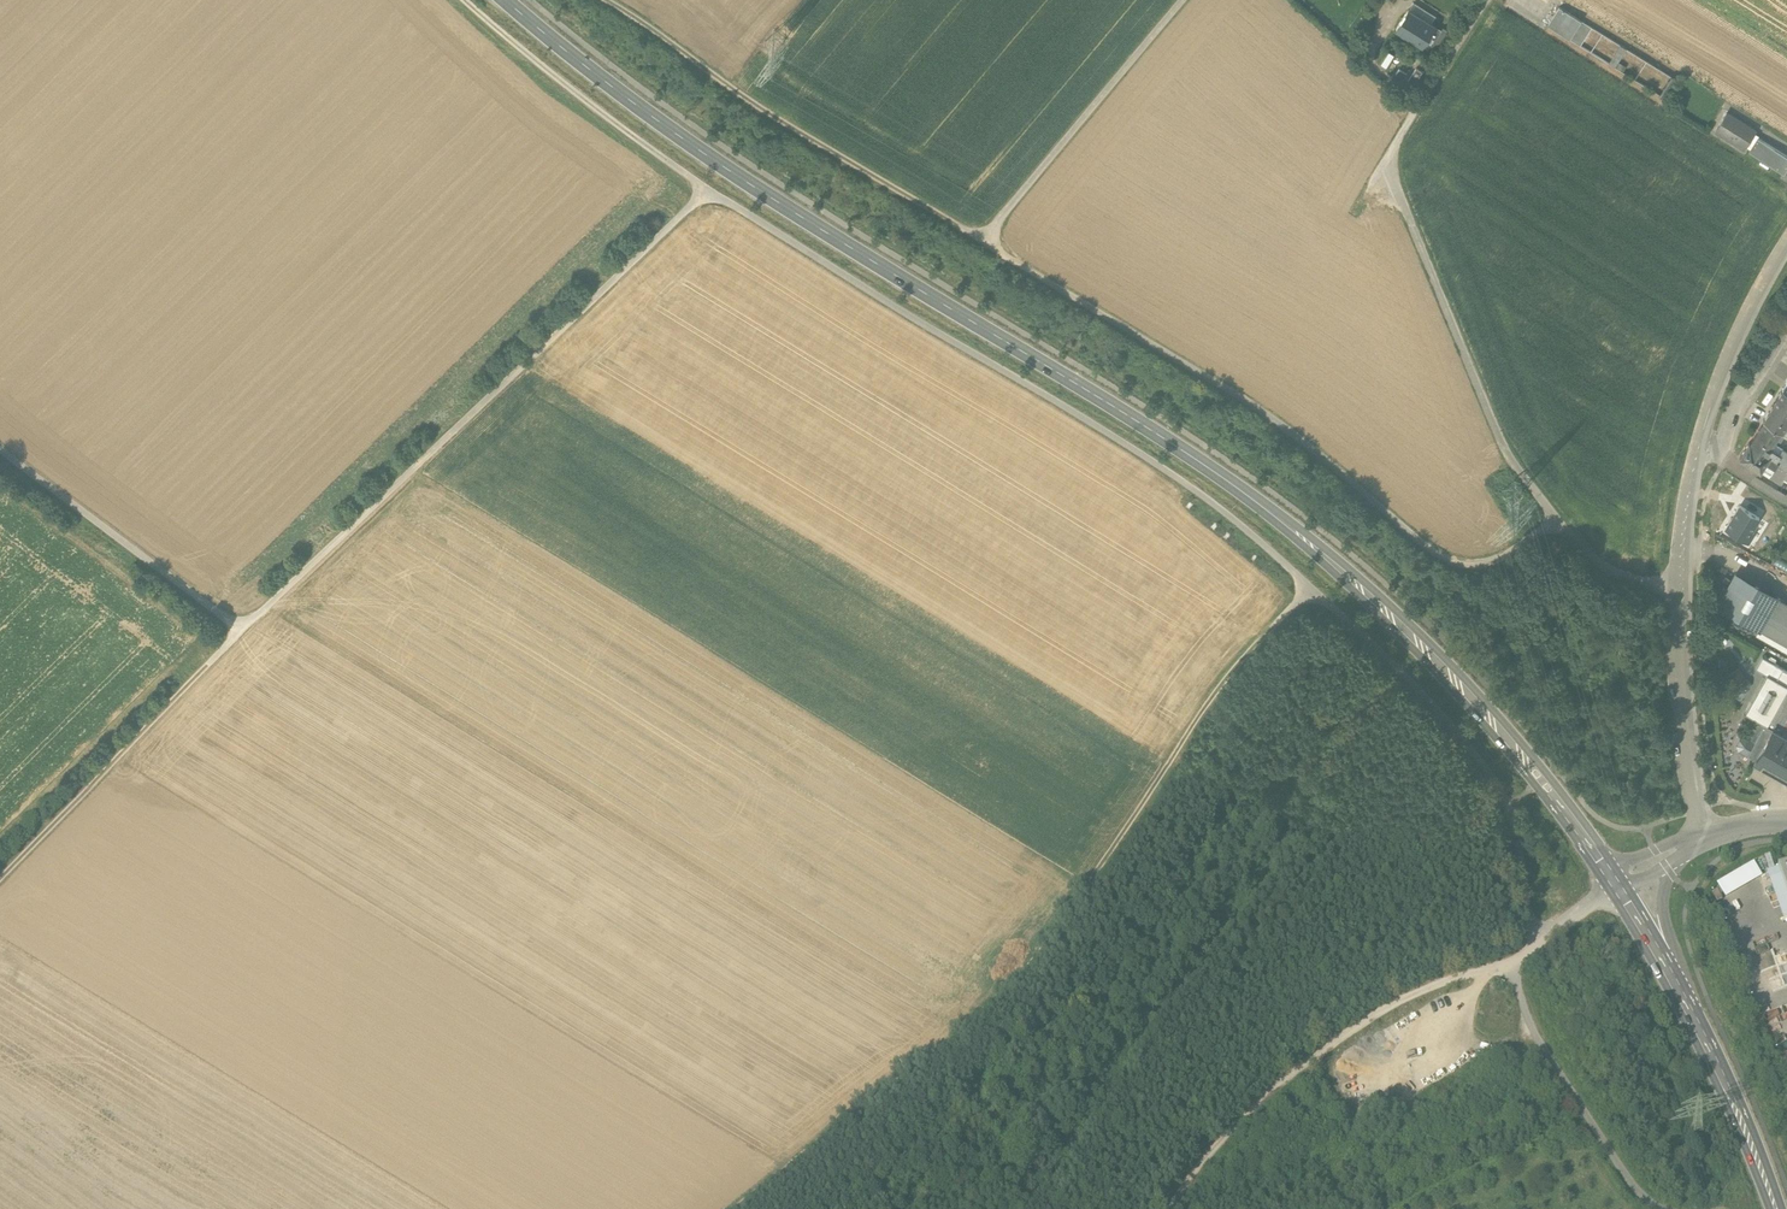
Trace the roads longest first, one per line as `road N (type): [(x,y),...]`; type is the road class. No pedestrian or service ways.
road 1 (secondary): [(1608,872),(1433,658),(1255,501),(730,172),(508,0)]
road 2 (track): [(1183,0),(983,240),(1321,455),(1447,559),(1478,563),(1554,521)]
road 3 (track): [(1308,591),(1212,698),(1034,964),(985,1017),(737,1208)]
road 4 (track): [(1680,587),(1606,572),(1554,521),(1503,447),(1392,187),(1389,155),(1486,0)]
road 5 (track): [(1308,591),(1263,546),(1136,453),(707,192)]
road 6 (track): [(707,192),(242,632)]
road 7 (track): [(983,240),(600,0)]
road 8 (track): [(1480,973),(1388,1009),(1305,1066),(1217,1146),(1172,1208)]
road 9 (residential): [(1703,838),(1679,669),(1684,523),(1696,457)]
road 10 (track): [(242,632),(0,880)]
road 11 (track): [(463,0),(707,192)]
road 12 (track): [(242,632),(0,449)]
road 13 (track): [(1673,1208),(1645,1193),(1542,1049),(1511,965)]
road 14 (track): [(1509,808),(1423,699),(1308,591)]
road 15 (residential): [(1696,457),(1723,377),(1786,250)]
road 16 (secondary): [(1777,1208),(1688,1004)]
road 17 (residential): [(1688,1004),(1663,902),(1683,856)]
road 18 (track): [(1536,947),(1509,808)]
road 19 (secondary): [(1688,1004),(1622,896)]

